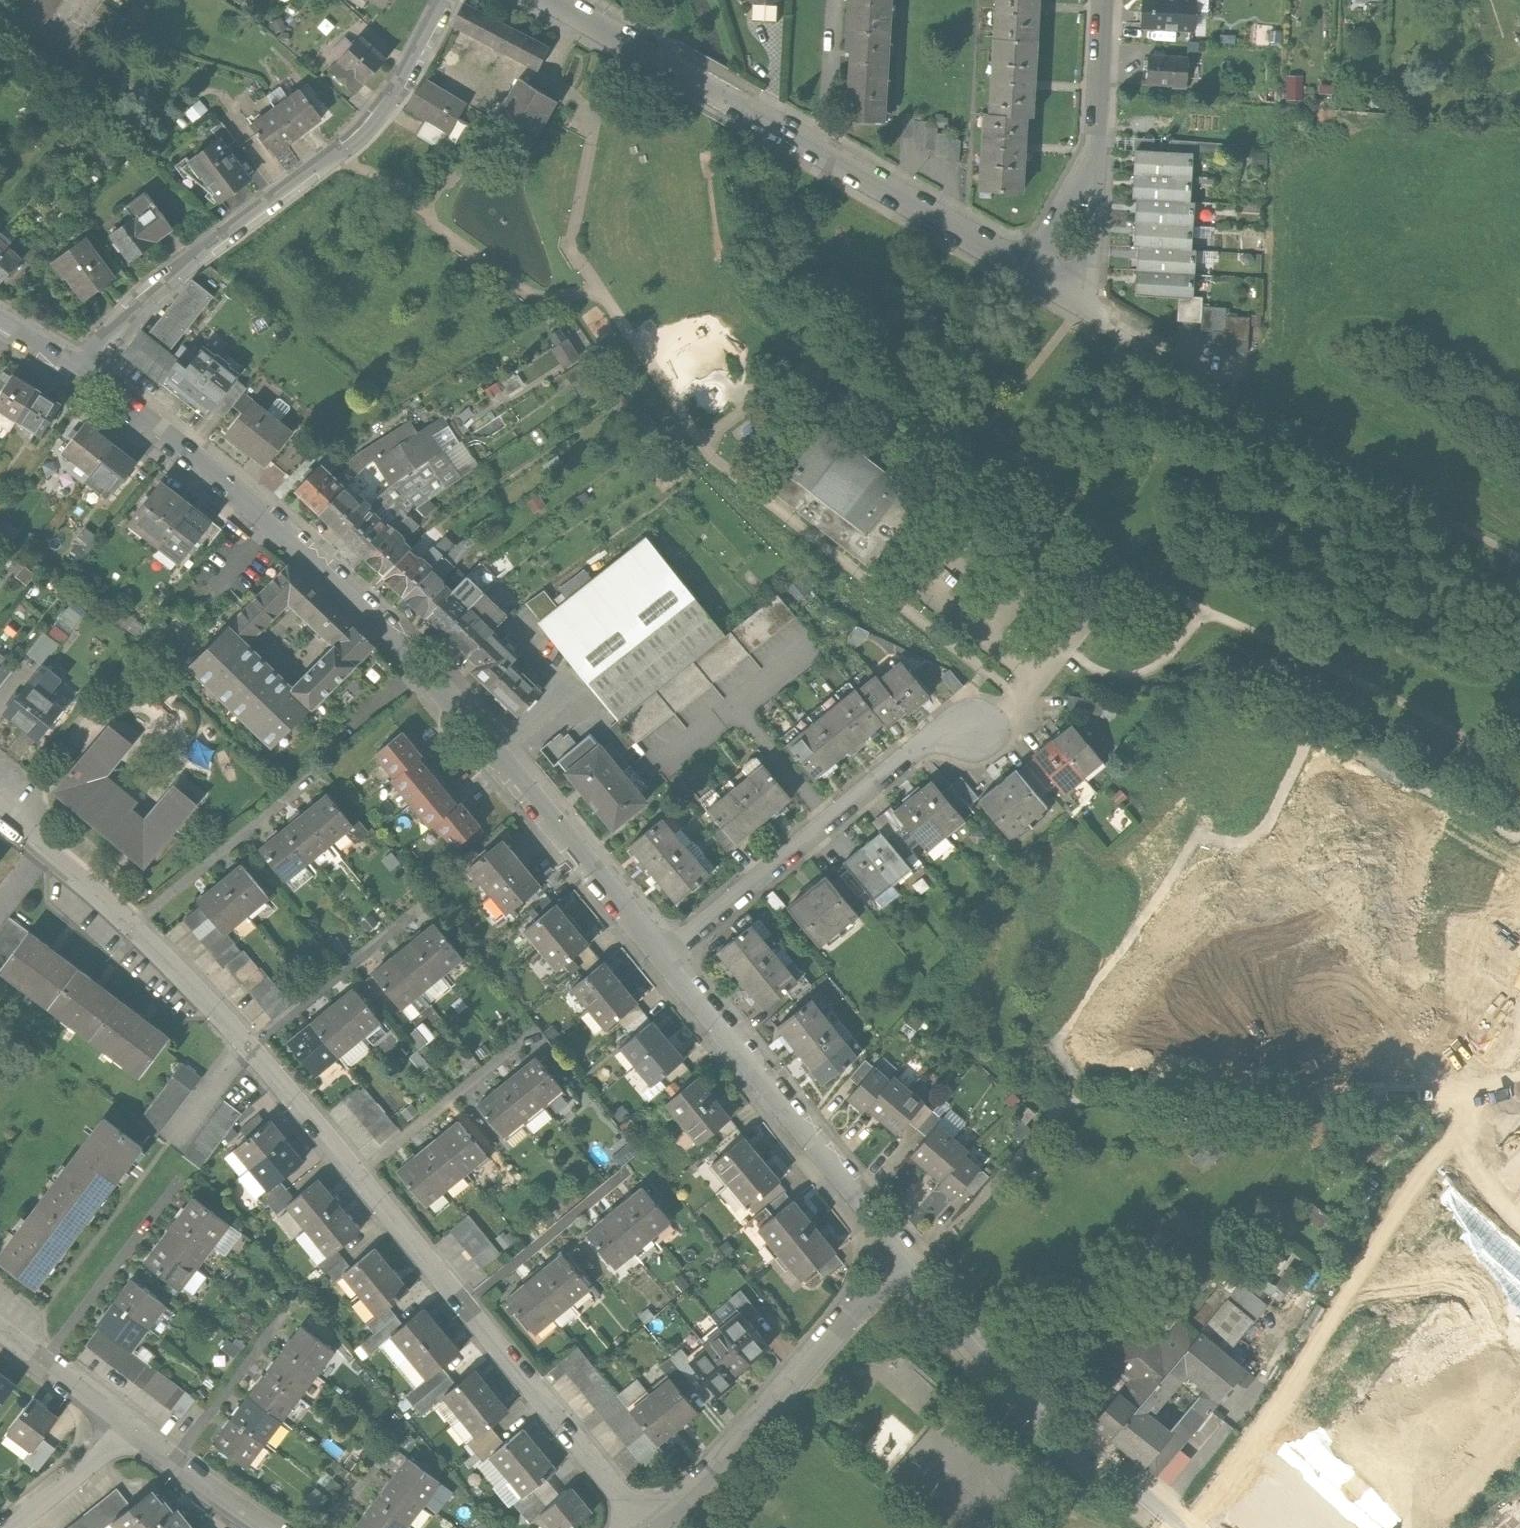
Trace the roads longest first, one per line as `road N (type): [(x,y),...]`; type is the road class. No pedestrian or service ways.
road 1 (residential): [(0,812),(133,926),(249,1048),(647,1527)]
road 2 (tertiary): [(79,369),(270,524),(378,624),(486,738),(662,957)]
road 3 (residential): [(551,0),(1023,266)]
road 4 (residential): [(449,0),(396,96),(362,137),(145,299),(79,369)]
road 5 (track): [(1141,348),(1519,549)]
road 6 (tertiary): [(662,957),(913,1274)]
road 7 (residential): [(662,957),(916,748),(949,730),(977,729)]
road 8 (tertiary): [(913,1274),(1027,1394),(1186,1527)]
road 9 (residential): [(913,1274),(647,1527)]
road 10 (motorway): [(1519,1255),(1274,1527)]
road 11 (motorway): [(1331,1527),(1519,1315)]
road 12 (residential): [(270,1527),(133,1430)]
road 13 (residential): [(133,1430),(0,1331)]
road 14 (residential): [(133,1430),(11,1527)]
road 15 (residential): [(1095,152),(1103,0)]
road 16 (residential): [(1077,297),(1092,255),(1095,152)]
road 17 (residential): [(1095,152),(1023,266)]

